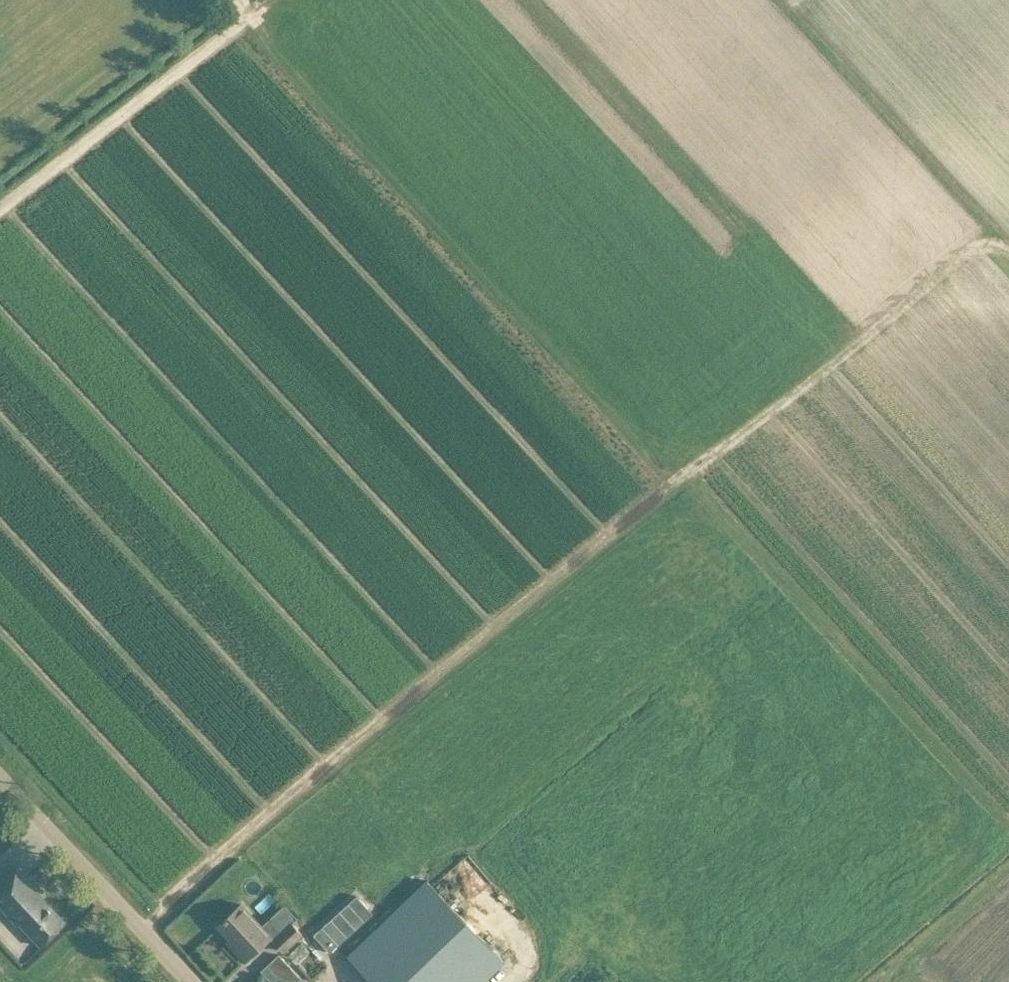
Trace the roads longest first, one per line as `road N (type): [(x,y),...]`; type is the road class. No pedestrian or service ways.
road 1 (unclassified): [(182,981),(0,788)]

